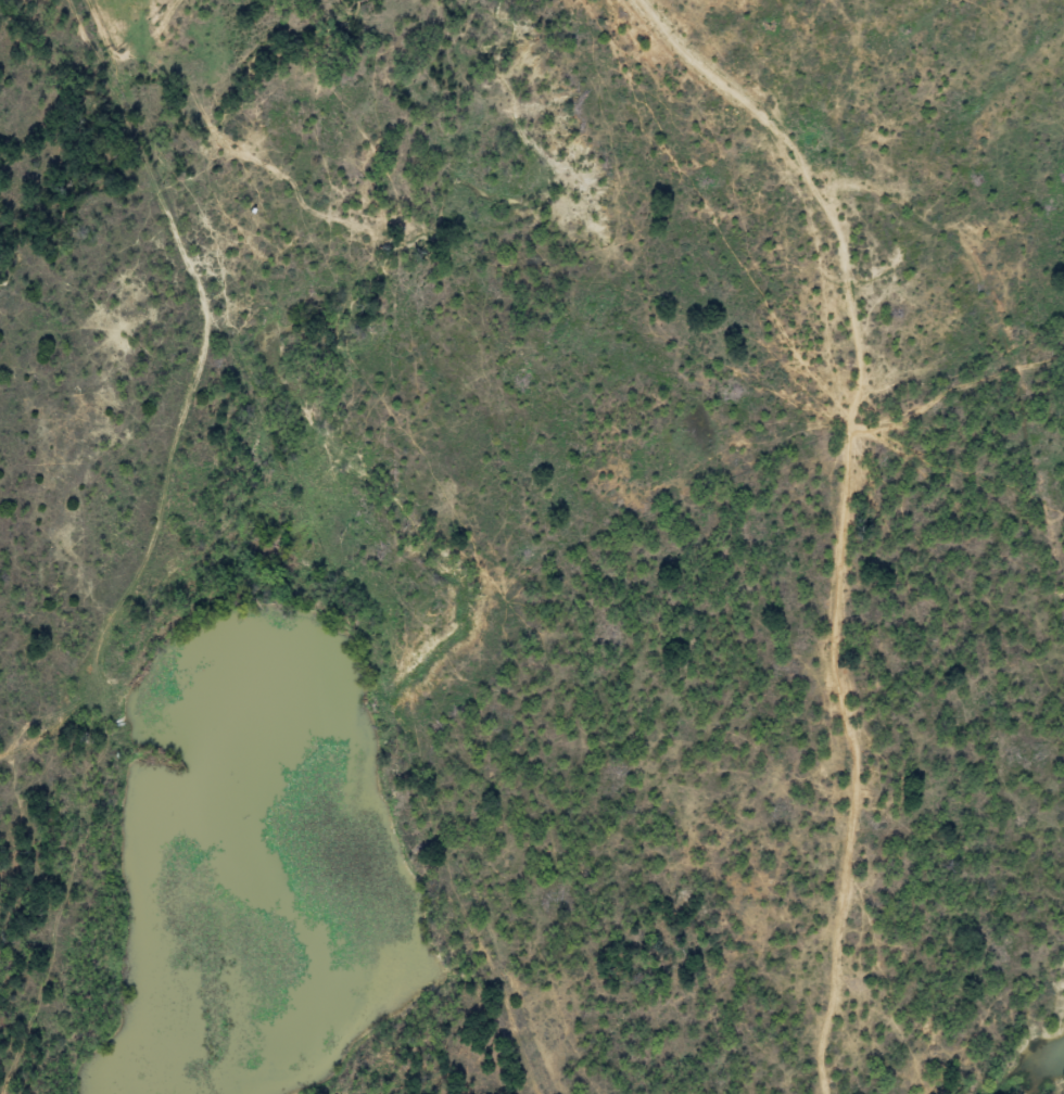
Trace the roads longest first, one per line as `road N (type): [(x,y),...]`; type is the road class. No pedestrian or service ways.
road 1 (residential): [(706,0),(745,18),(872,189),(894,310),(888,1093)]

